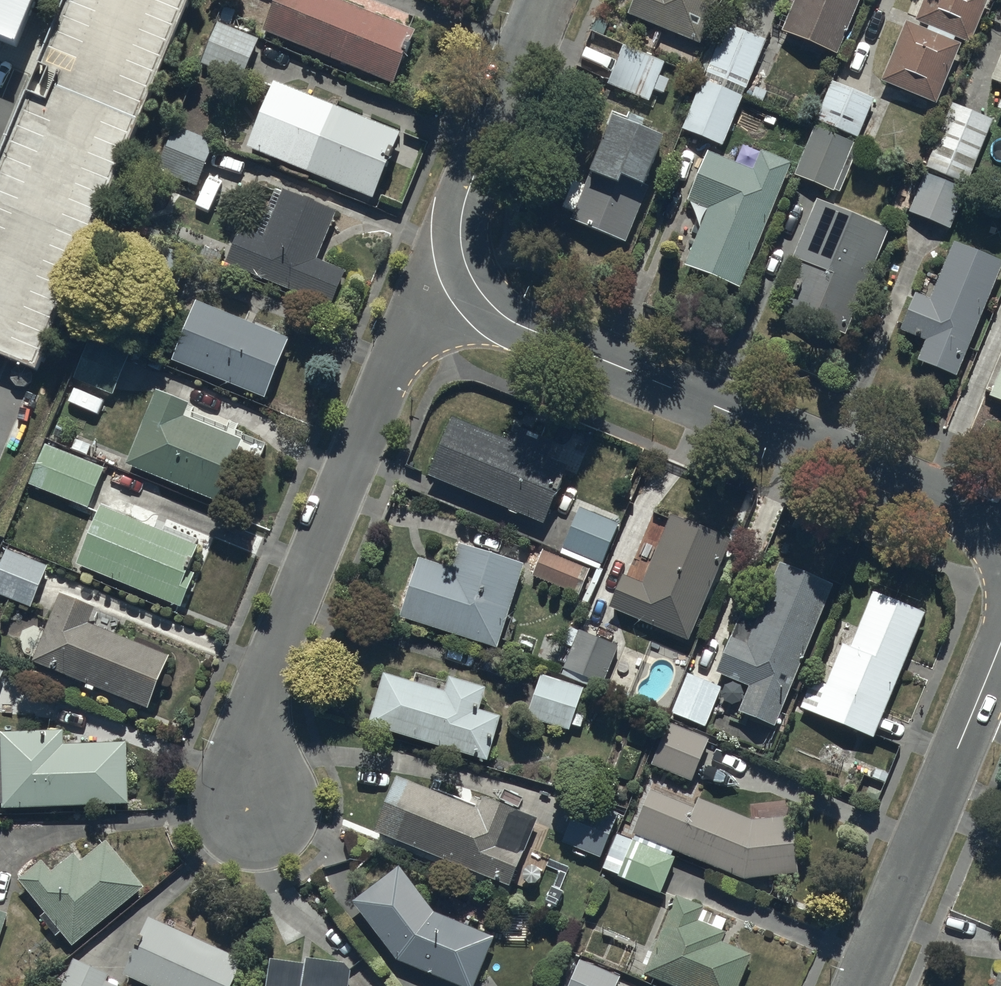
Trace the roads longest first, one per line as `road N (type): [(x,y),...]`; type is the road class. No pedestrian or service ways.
road 1 (residential): [(425,289),(1000,527)]
road 2 (residential): [(254,802),(251,741),(259,698),(425,289)]
road 3 (residential): [(860,985),(1000,644)]
road 4 (residential): [(548,0),(425,289)]

